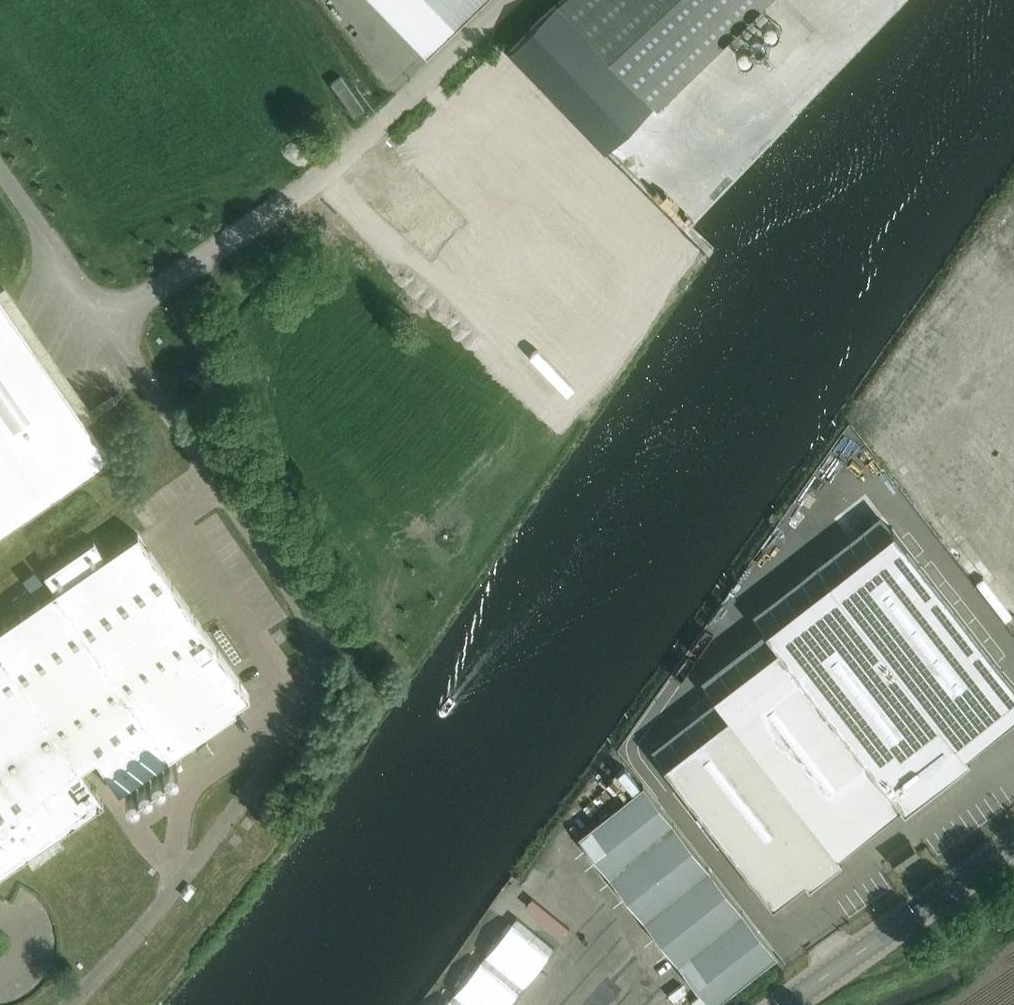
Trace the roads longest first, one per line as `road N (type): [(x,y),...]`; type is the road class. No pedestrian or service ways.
road 1 (tertiary): [(781,1004),(1013,842)]
road 2 (unclassified): [(378,125),(520,0)]

